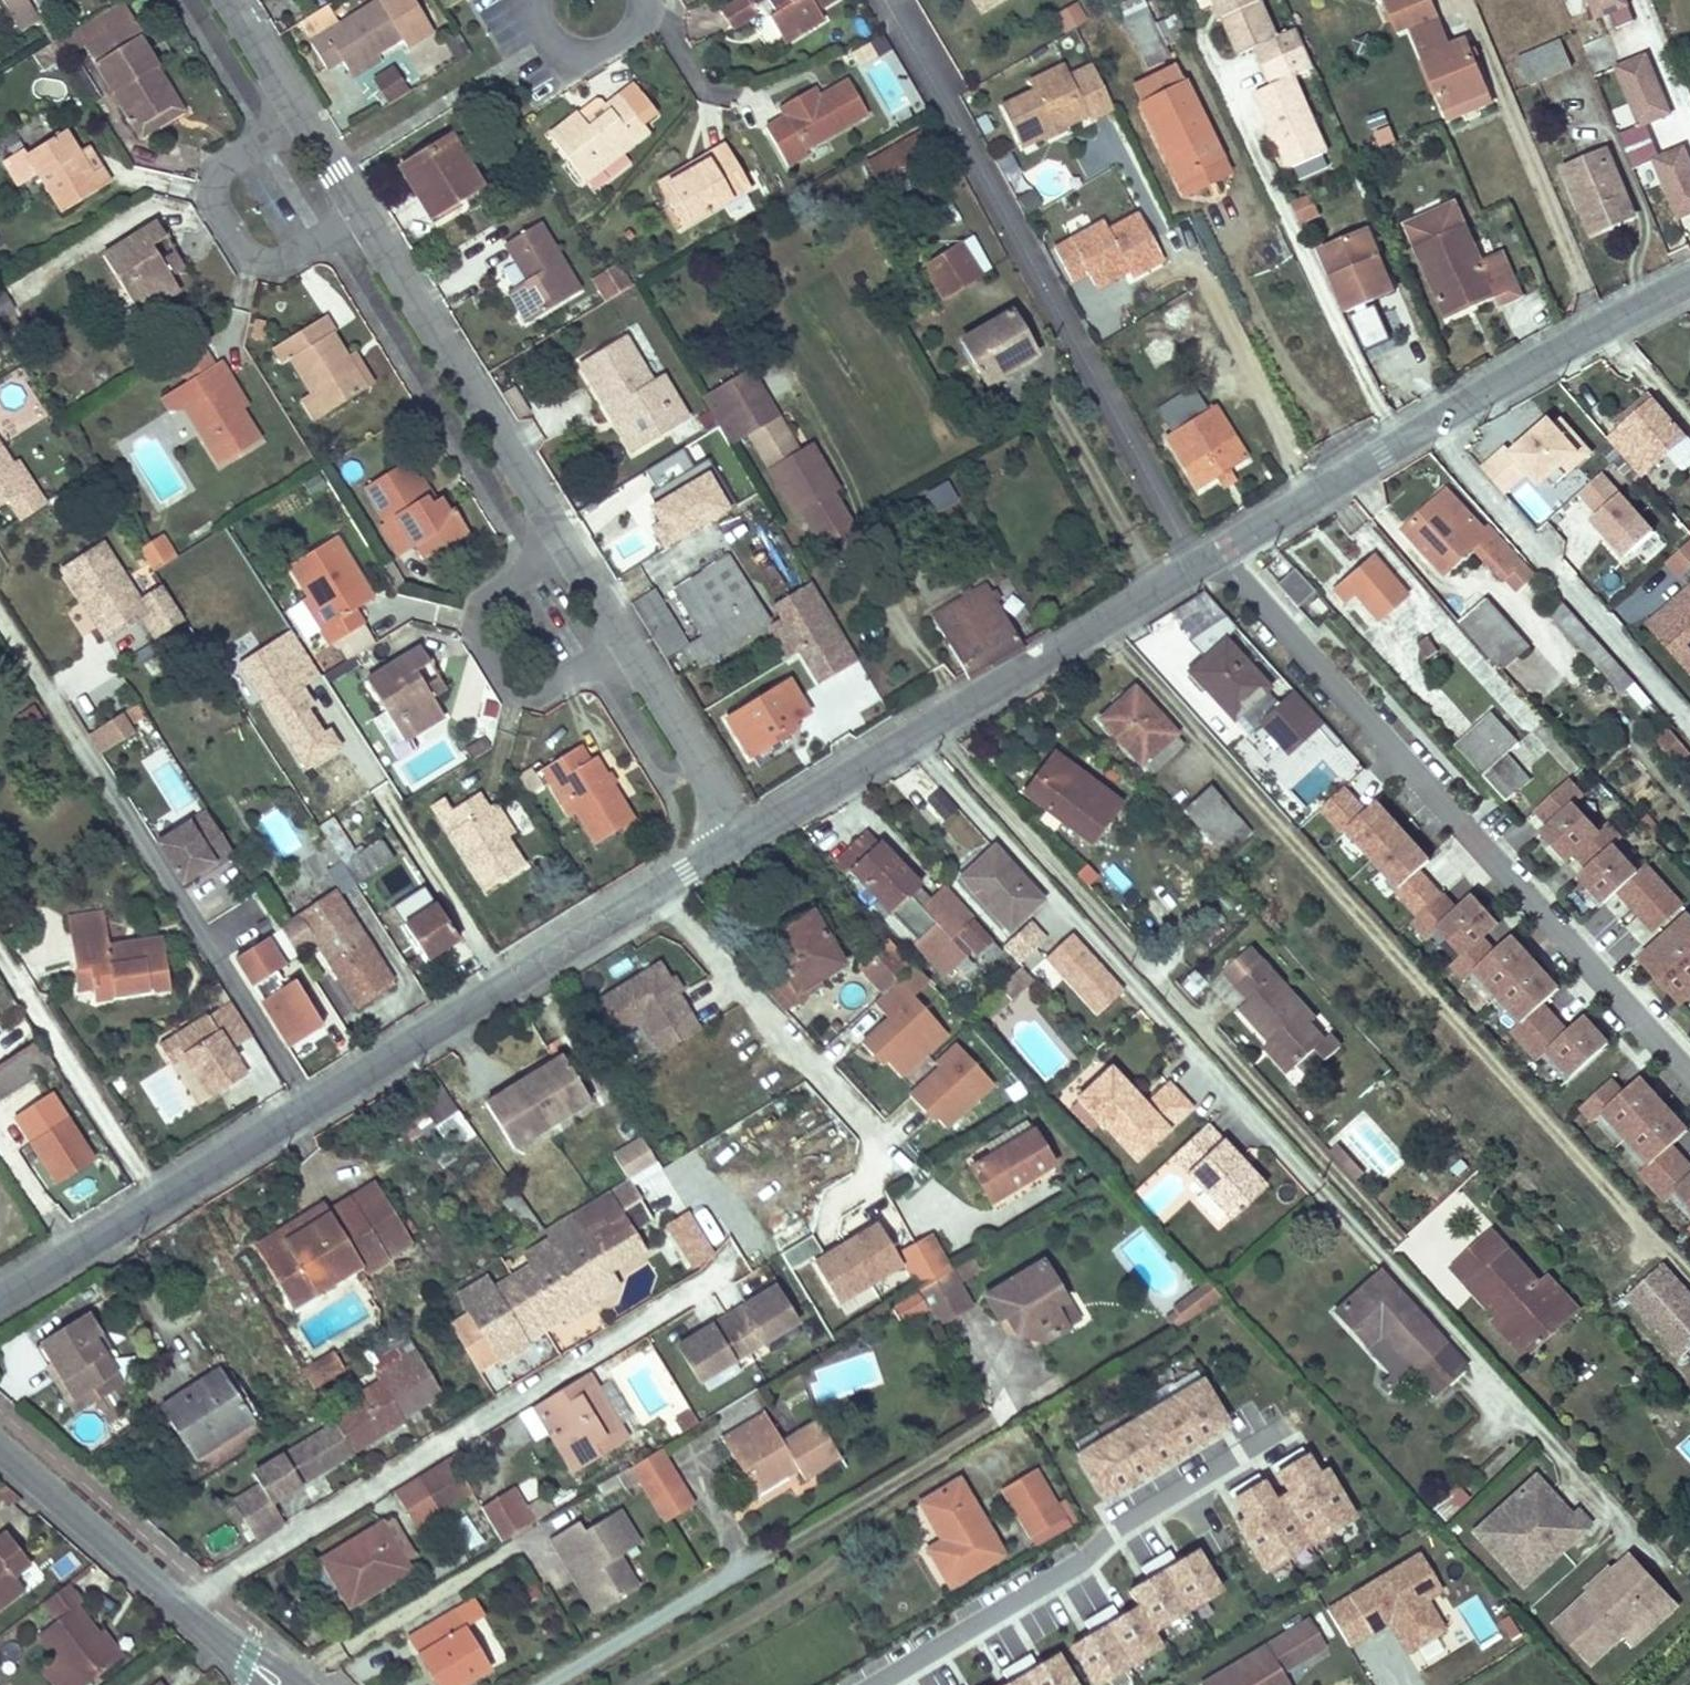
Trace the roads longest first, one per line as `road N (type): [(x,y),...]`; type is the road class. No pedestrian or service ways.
road 1 (residential): [(228,0),(627,645),(735,843)]
road 2 (residential): [(0,1299),(735,843)]
road 3 (residential): [(1227,550),(1309,657),(1689,1081)]
road 4 (residential): [(1195,569),(882,0)]
road 5 (residential): [(1227,550),(1689,278)]
road 6 (residential): [(735,843),(1195,569)]
road 7 (residential): [(874,1684),(1046,1584),(1119,1524),(1286,1424)]
road 8 (residential): [(0,1448),(279,1684)]
road 9 (residential): [(642,0),(637,28),(612,52),(578,57),(548,40),(535,0)]

